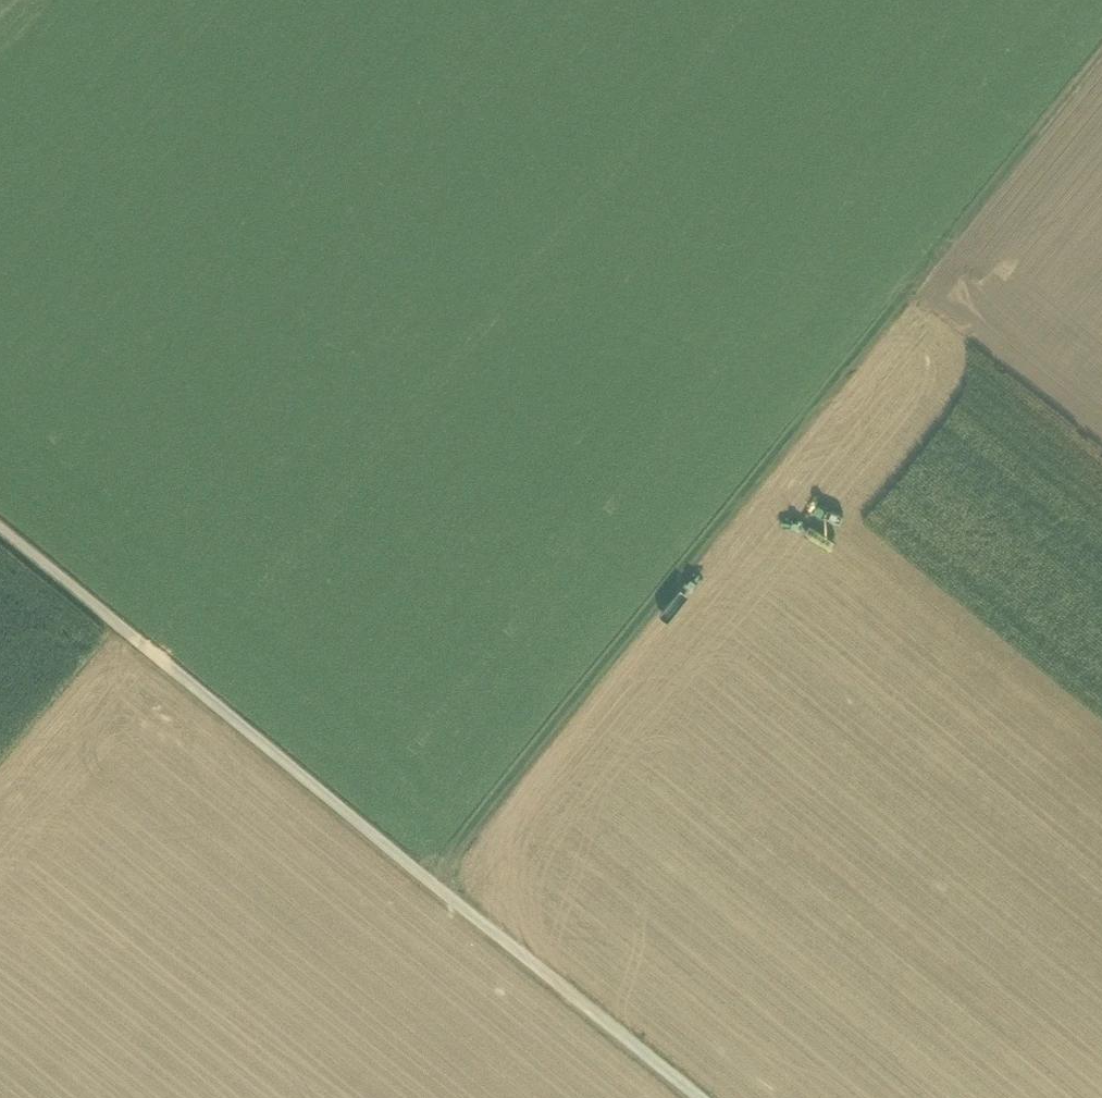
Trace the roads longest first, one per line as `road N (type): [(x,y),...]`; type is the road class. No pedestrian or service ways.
road 1 (track): [(0,533),(694,1097)]

